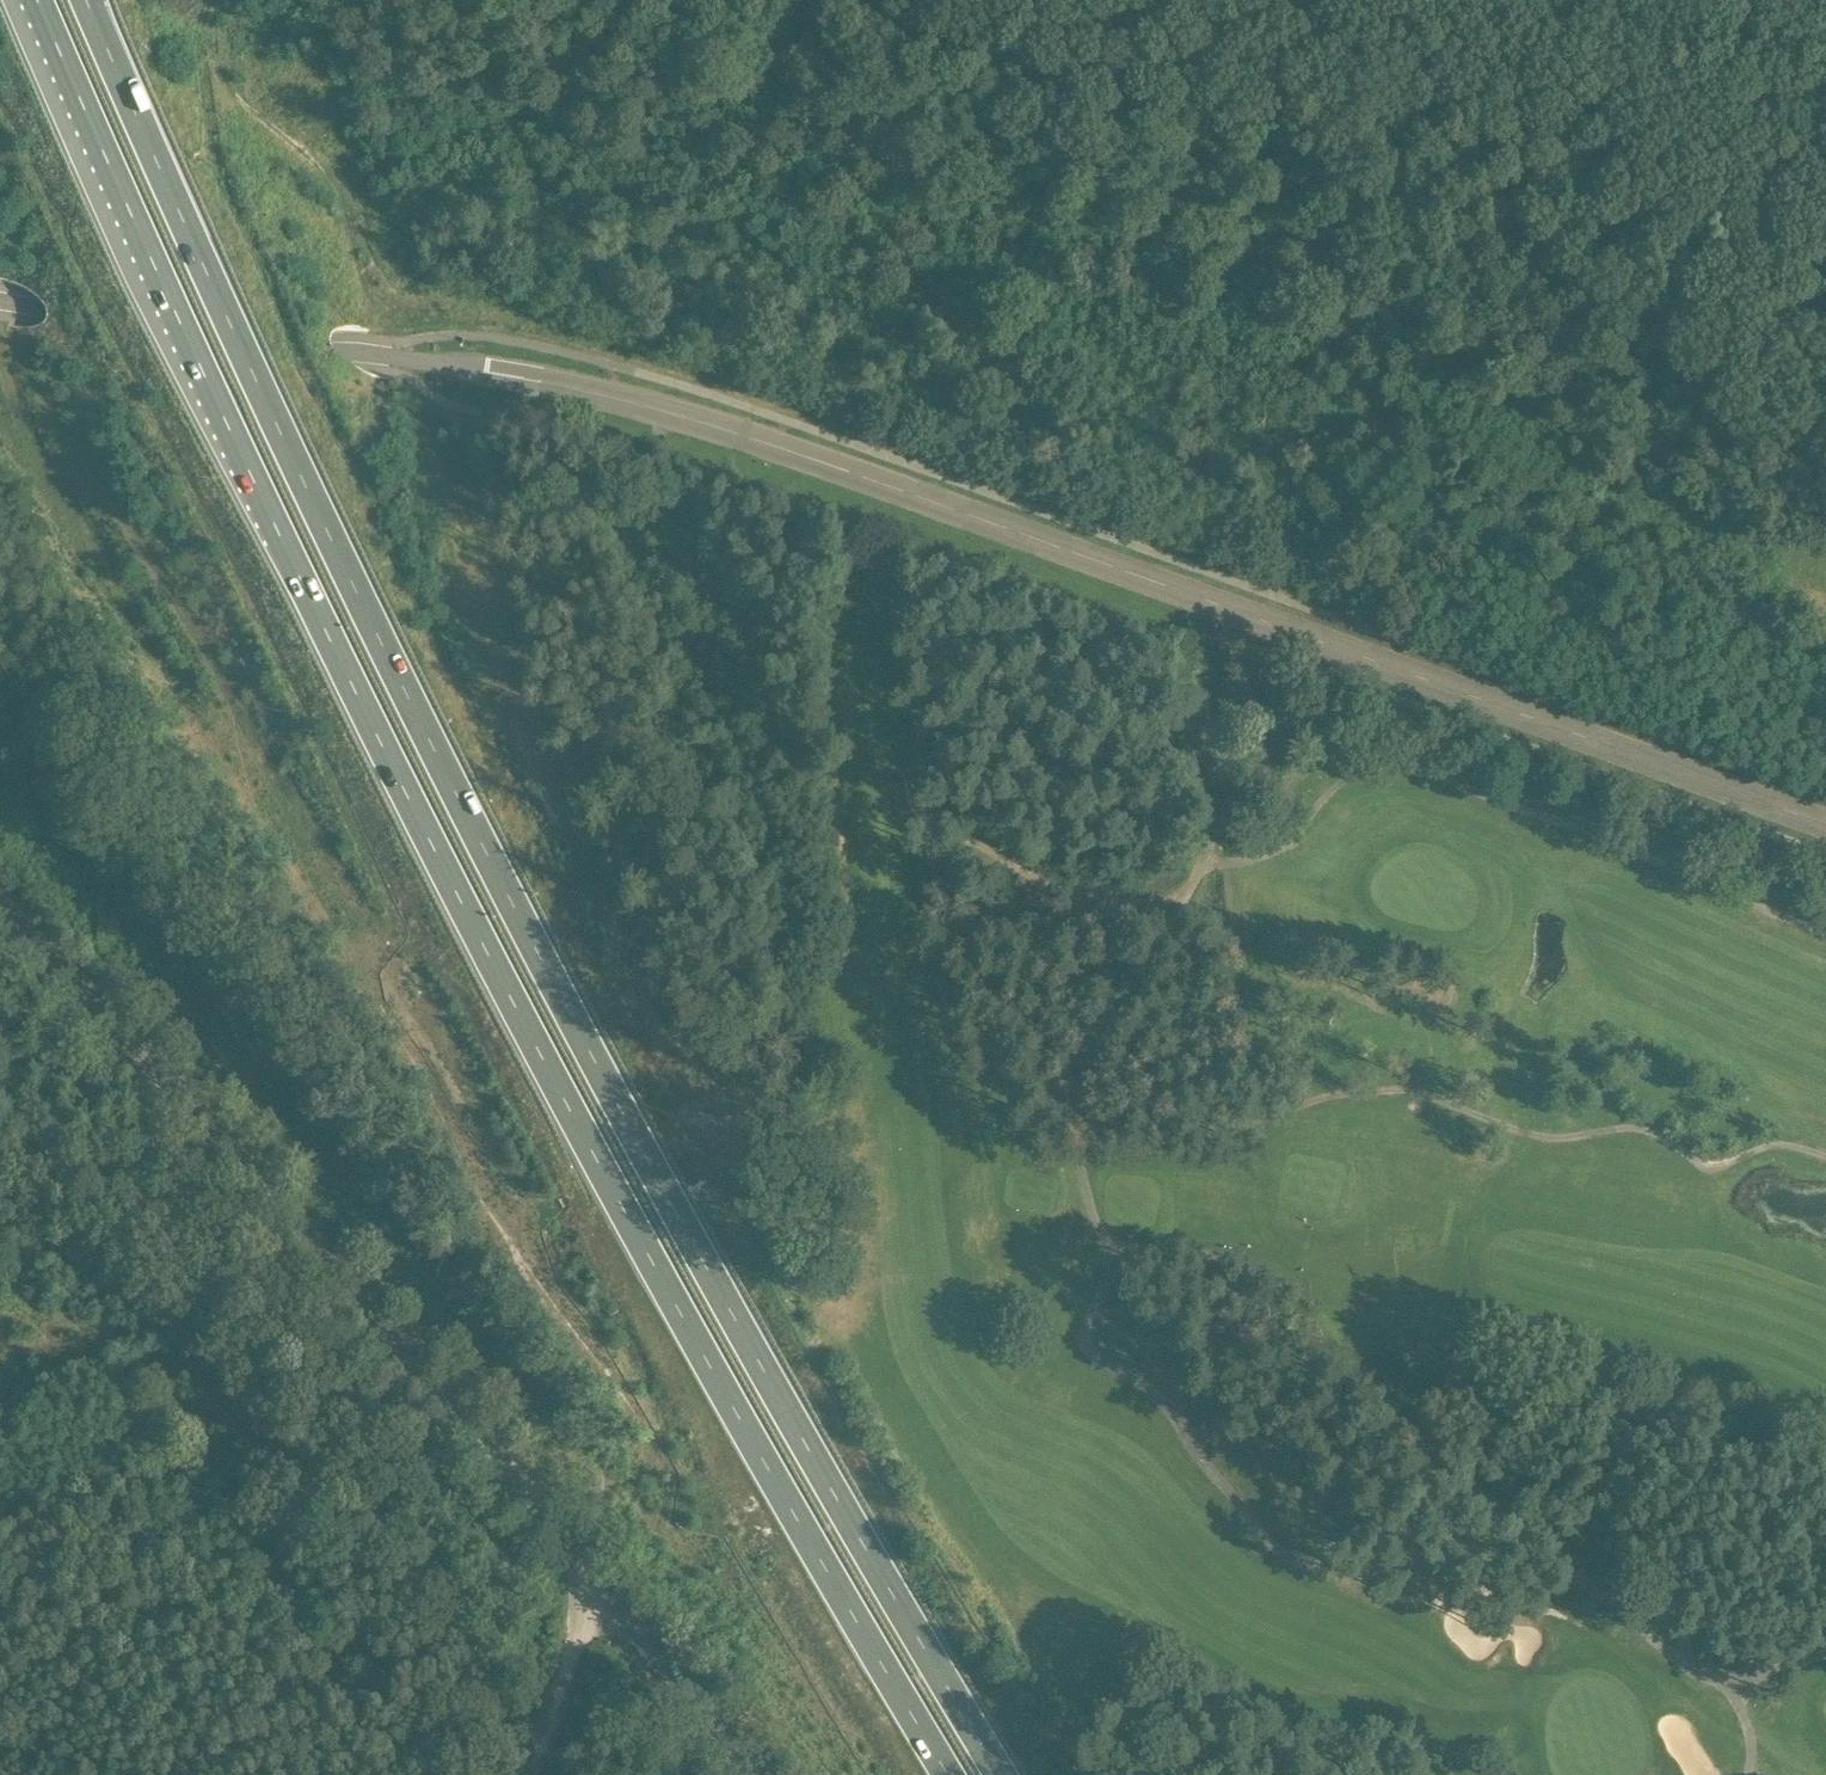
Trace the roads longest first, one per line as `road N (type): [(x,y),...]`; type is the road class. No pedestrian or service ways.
road 1 (trunk): [(1002,1774),(728,1306),(539,950),(368,610),(85,0)]
road 2 (trunk): [(35,0),(397,781),(730,1407),(944,1774)]
road 3 (unclassified): [(1825,829),(697,425),(502,377),(0,303)]
road 4 (unclassified): [(758,1774),(219,1144),(0,924)]

